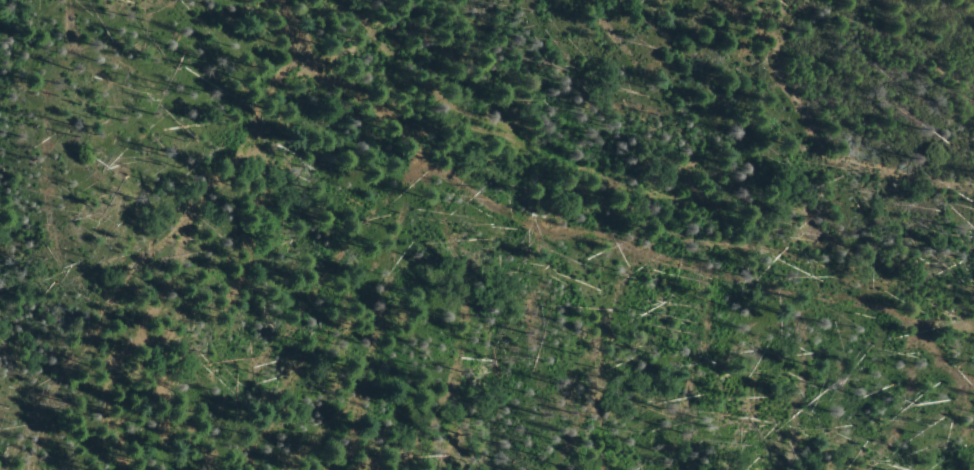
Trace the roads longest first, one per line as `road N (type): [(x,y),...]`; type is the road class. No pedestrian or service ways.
road 1 (residential): [(973,268),(920,283),(764,271),(623,229),(495,174),(215,0)]

